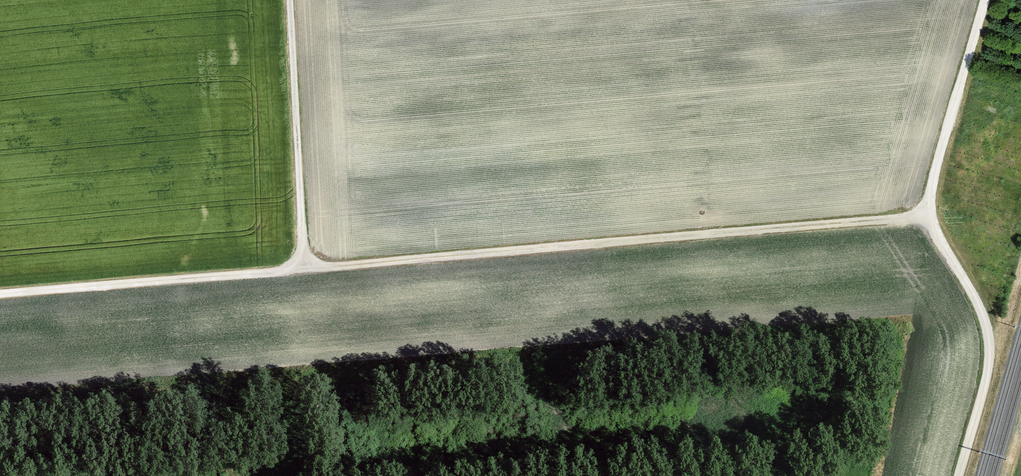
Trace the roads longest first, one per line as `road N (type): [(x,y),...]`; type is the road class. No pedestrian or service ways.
road 1 (track): [(0,295),(927,218)]
road 2 (track): [(984,0),(927,218),(985,318),(992,352),(962,475)]
road 3 (track): [(292,0),(306,270)]

